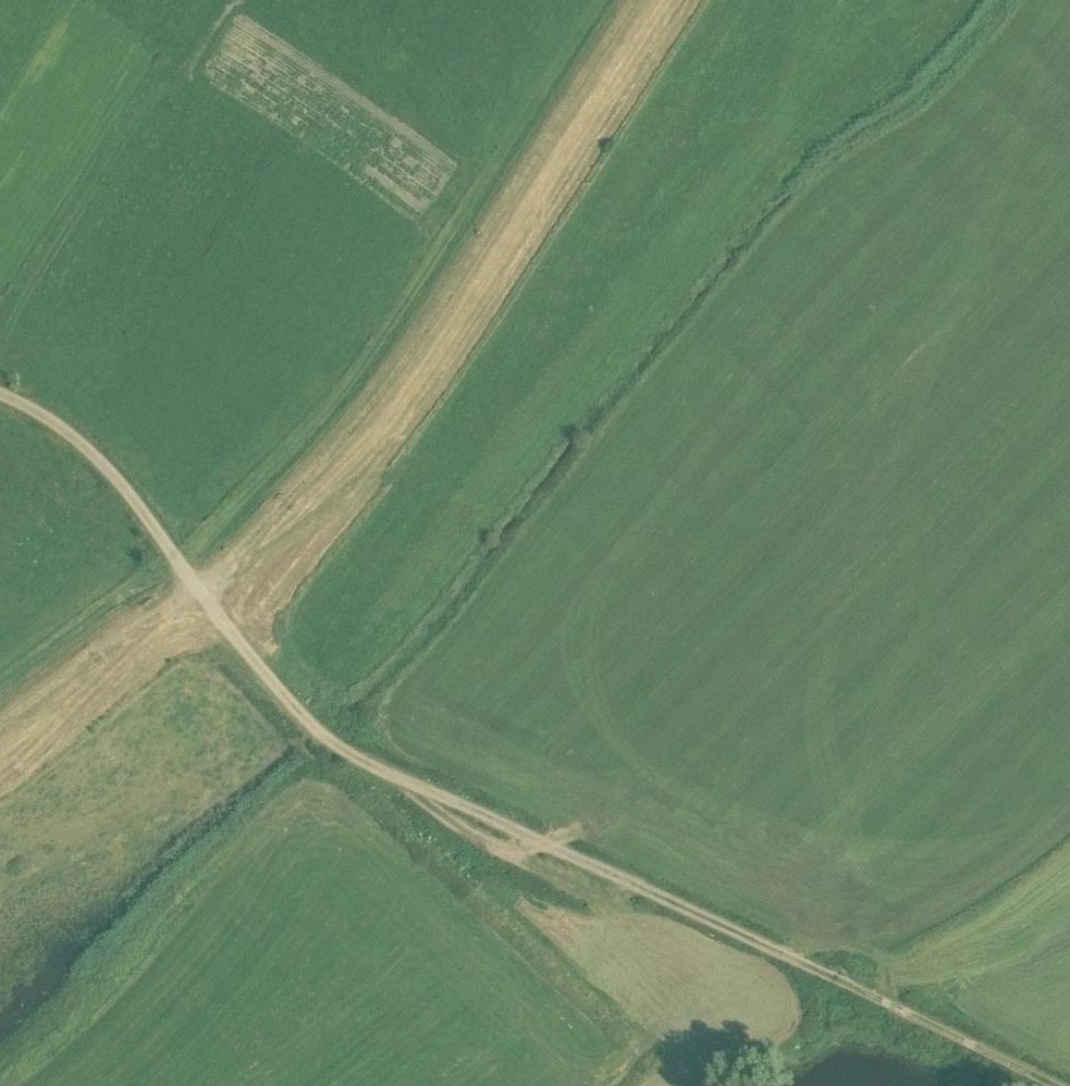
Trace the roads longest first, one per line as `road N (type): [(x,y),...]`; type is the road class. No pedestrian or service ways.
road 1 (track): [(1053,1085),(316,735),(215,613)]
road 2 (unclassified): [(215,613),(102,462),(0,392)]
road 3 (track): [(196,588),(138,621),(0,731)]

